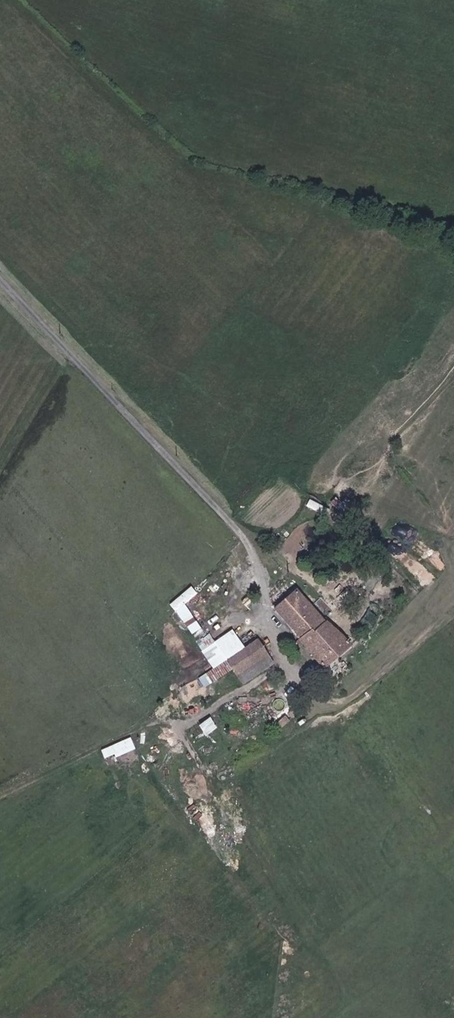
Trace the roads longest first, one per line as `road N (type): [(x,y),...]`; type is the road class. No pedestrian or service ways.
road 1 (track): [(0,277),(231,519),(262,563)]

